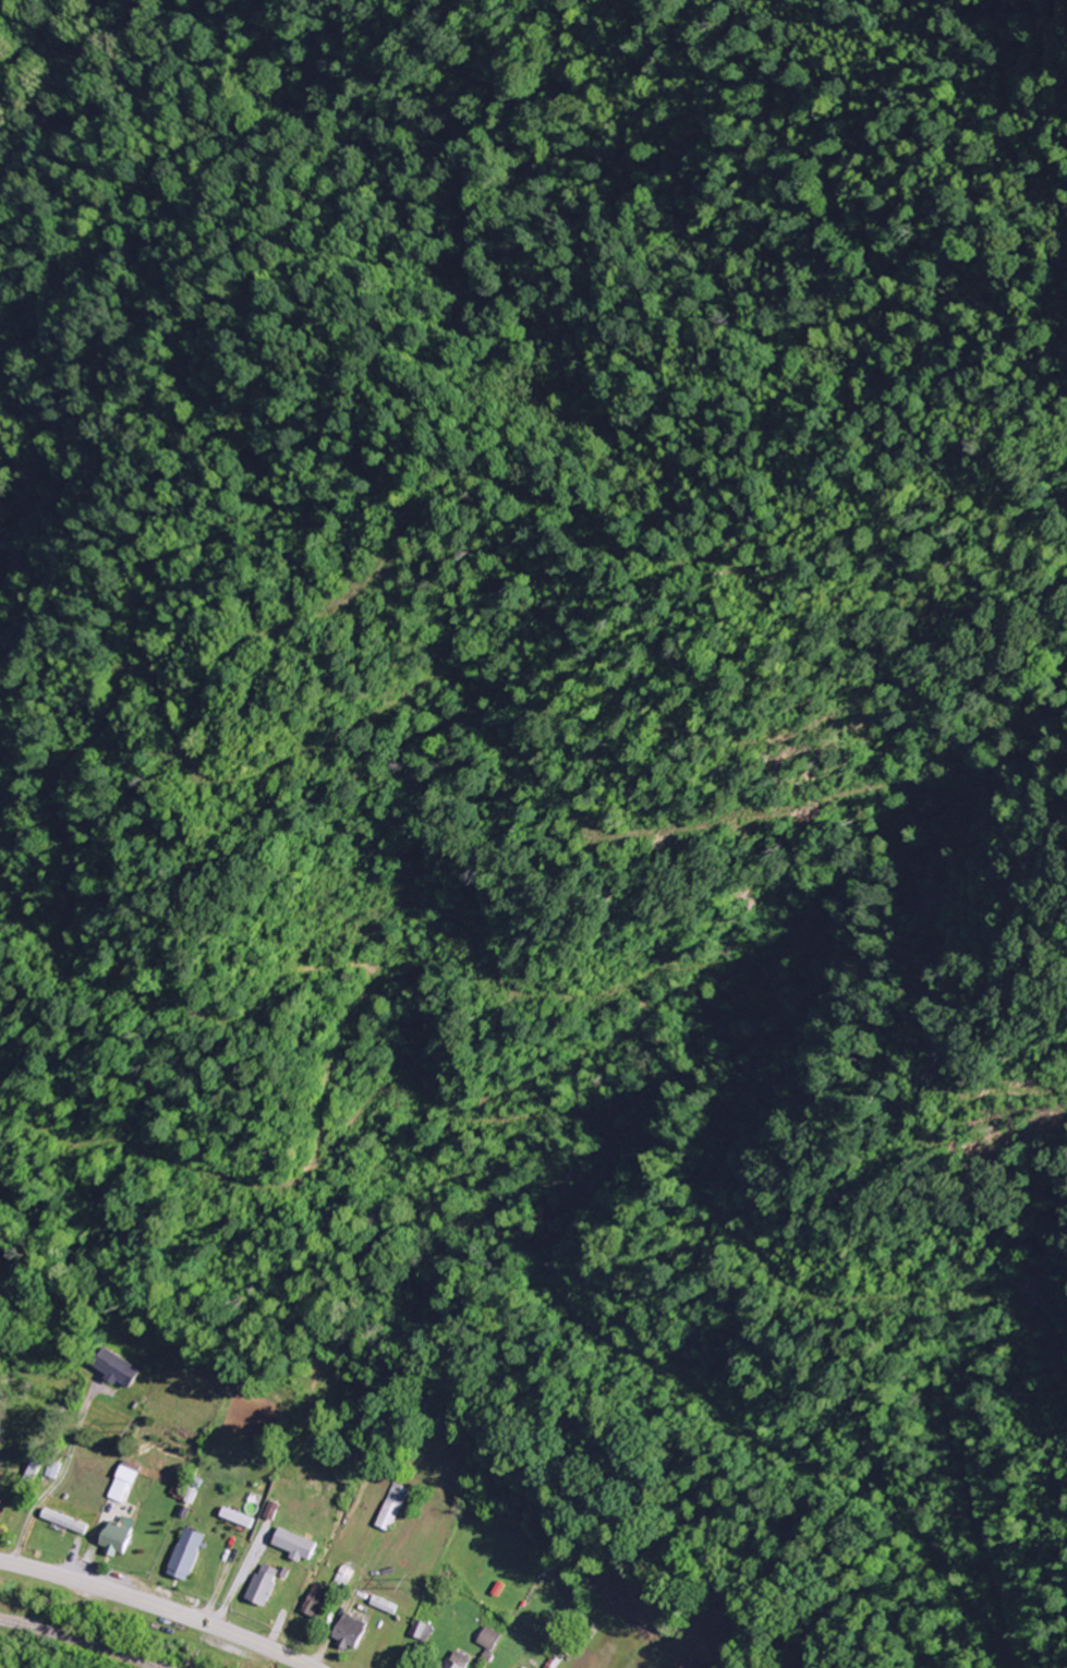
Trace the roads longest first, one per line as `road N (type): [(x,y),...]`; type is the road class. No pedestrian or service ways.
road 1 (tertiary): [(314,1667),(179,1612),(0,1560)]

